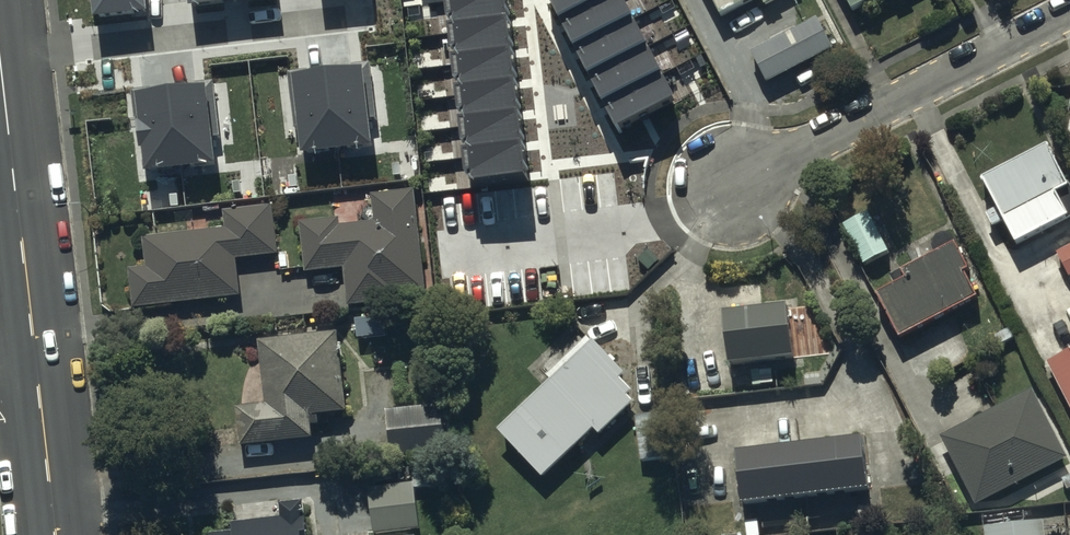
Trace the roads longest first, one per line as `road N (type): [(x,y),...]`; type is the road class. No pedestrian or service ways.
road 1 (tertiary): [(55,534),(0,67)]
road 2 (residential): [(1069,11),(729,198)]

